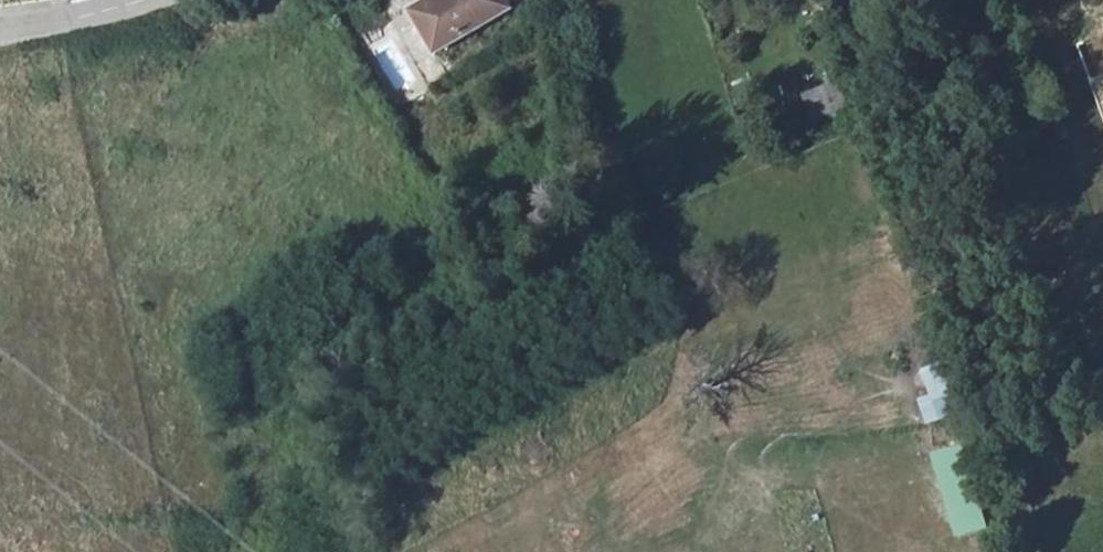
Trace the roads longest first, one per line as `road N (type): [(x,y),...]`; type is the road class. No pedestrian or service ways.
road 1 (residential): [(0,25),(132,3)]

